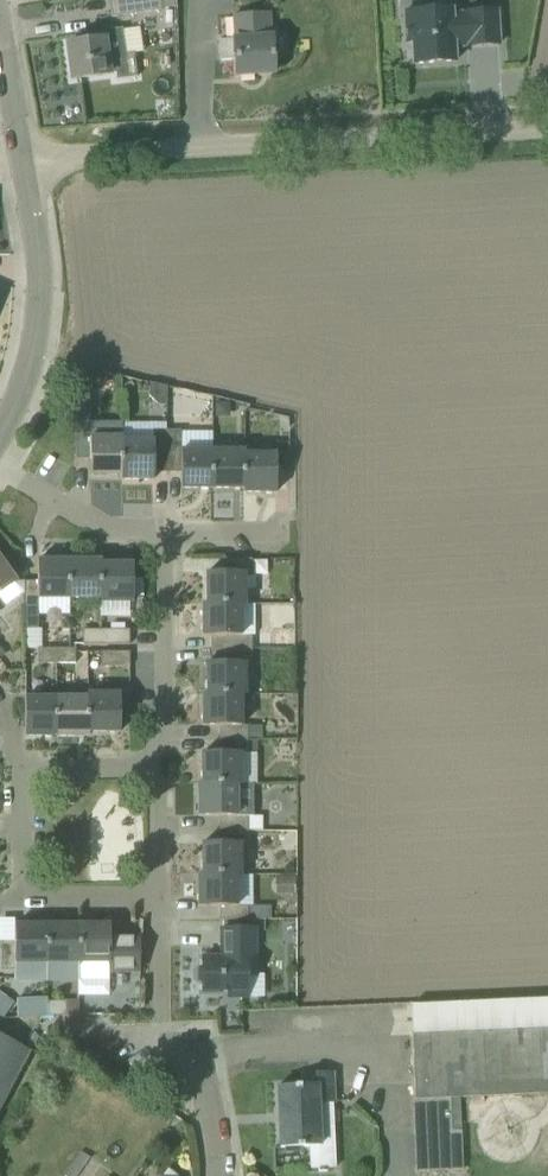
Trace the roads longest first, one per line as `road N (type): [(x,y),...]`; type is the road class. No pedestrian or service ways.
road 1 (unclassified): [(22,159),(547,132)]
road 2 (residential): [(159,899),(42,899),(22,875),(22,793),(29,774),(150,765)]
road 3 (residential): [(218,1175),(207,1094),(161,1040),(159,899)]
road 4 (residential): [(0,434),(39,312),(22,159)]
road 5 (residential): [(150,765),(166,734),(164,530)]
road 6 (residential): [(164,530),(100,526),(0,471)]
road 7 (residential): [(159,899),(158,792),(150,765)]
road 8 (residential): [(22,159),(0,34)]

